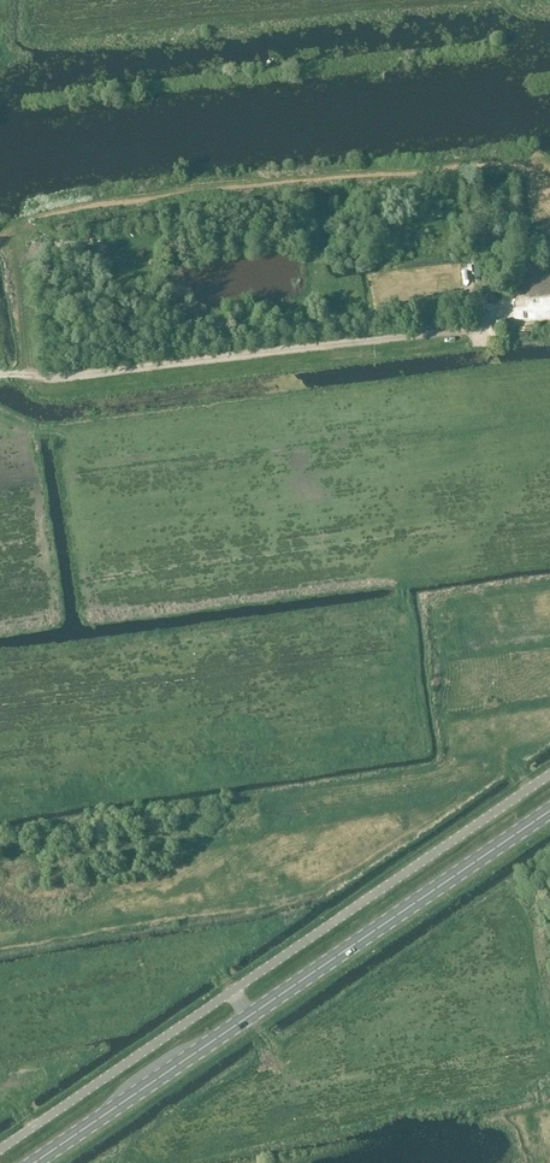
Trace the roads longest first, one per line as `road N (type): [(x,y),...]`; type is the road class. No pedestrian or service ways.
road 1 (unclassified): [(230,992),(549,775)]
road 2 (primary): [(247,1017),(549,812)]
road 3 (unclassified): [(0,1149),(230,992)]
road 4 (primary): [(35,1162),(247,1017)]

